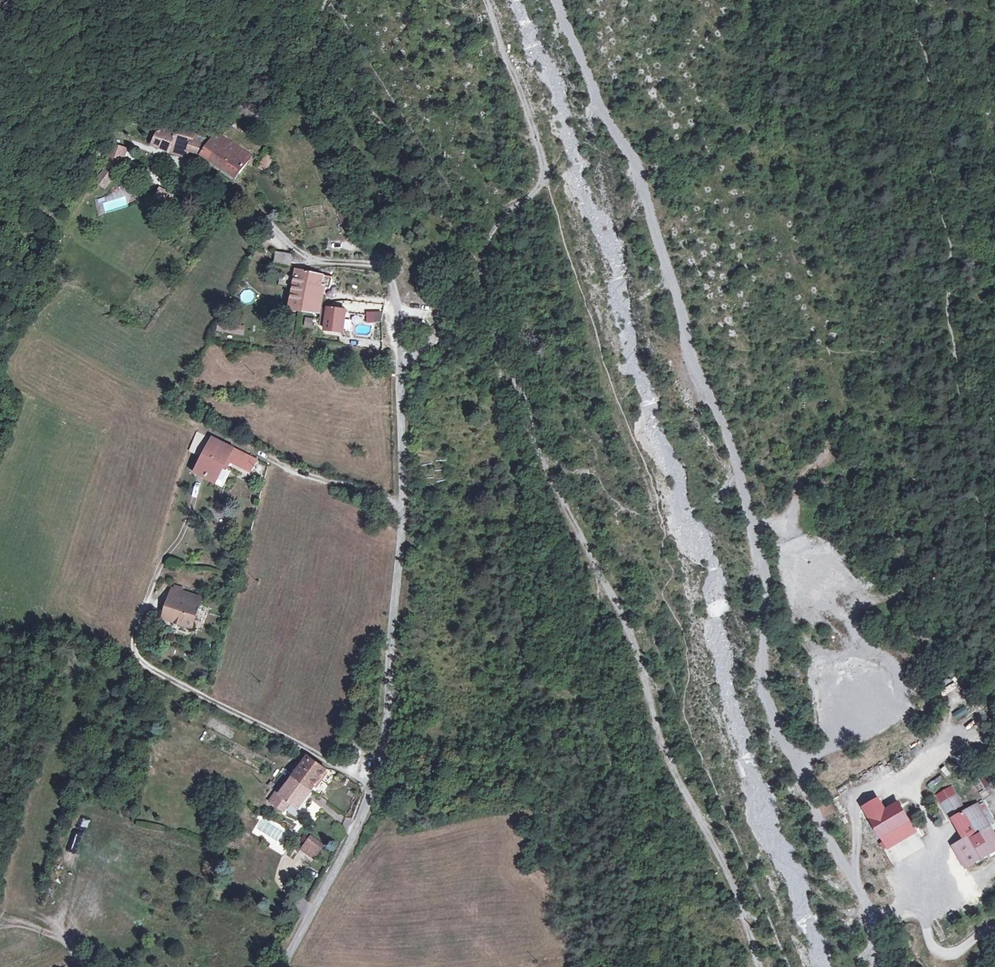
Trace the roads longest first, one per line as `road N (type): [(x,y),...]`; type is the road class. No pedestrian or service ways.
road 1 (track): [(556,0),(637,168),(700,384),(730,443),(763,573),(771,708),(868,915)]
road 2 (track): [(547,176),(499,215),(478,261),(500,348),(529,406),(548,479),(635,642),(662,749),(714,844),(758,966)]
road 3 (residential): [(373,786),(385,740),(402,519),(399,363)]
road 4 (track): [(994,928),(950,954),(928,940),(934,835),(904,777),(946,747)]
road 5 (residential): [(373,786),(147,667)]
road 6 (unclassified): [(256,220),(311,258),(383,267),(399,363)]
road 7 (residential): [(281,966),(373,786)]
road 8 (track): [(487,0),(547,176)]
road 9 (track): [(868,915),(925,904),(994,864)]
road 10 (track): [(904,777),(848,795),(857,843),(848,871)]

